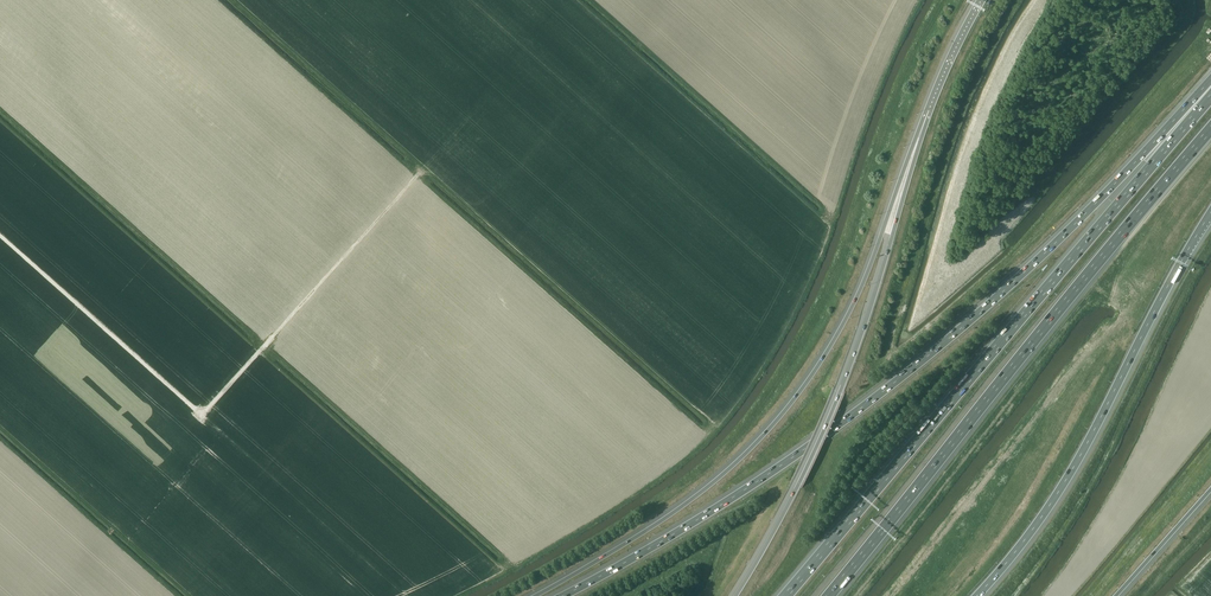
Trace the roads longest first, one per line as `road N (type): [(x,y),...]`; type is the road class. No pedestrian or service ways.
road 1 (motorway): [(1210,83),(1075,225),(906,374),(734,497),(564,595)]
road 2 (motorway): [(1210,92),(785,595)]
road 3 (motorway): [(929,111),(845,320),(779,416),(691,501),(532,595)]
road 4 (motorway): [(828,595),(1210,129)]
road 5 (track): [(419,173),(207,409),(196,410),(0,236)]
road 6 (motorway): [(929,111),(840,392),(736,595)]
road 7 (motorway): [(977,595),(1066,480),(1210,213)]
road 8 (motorway): [(1116,595),(1210,489)]
road 9 (motorway): [(983,0),(929,111)]

